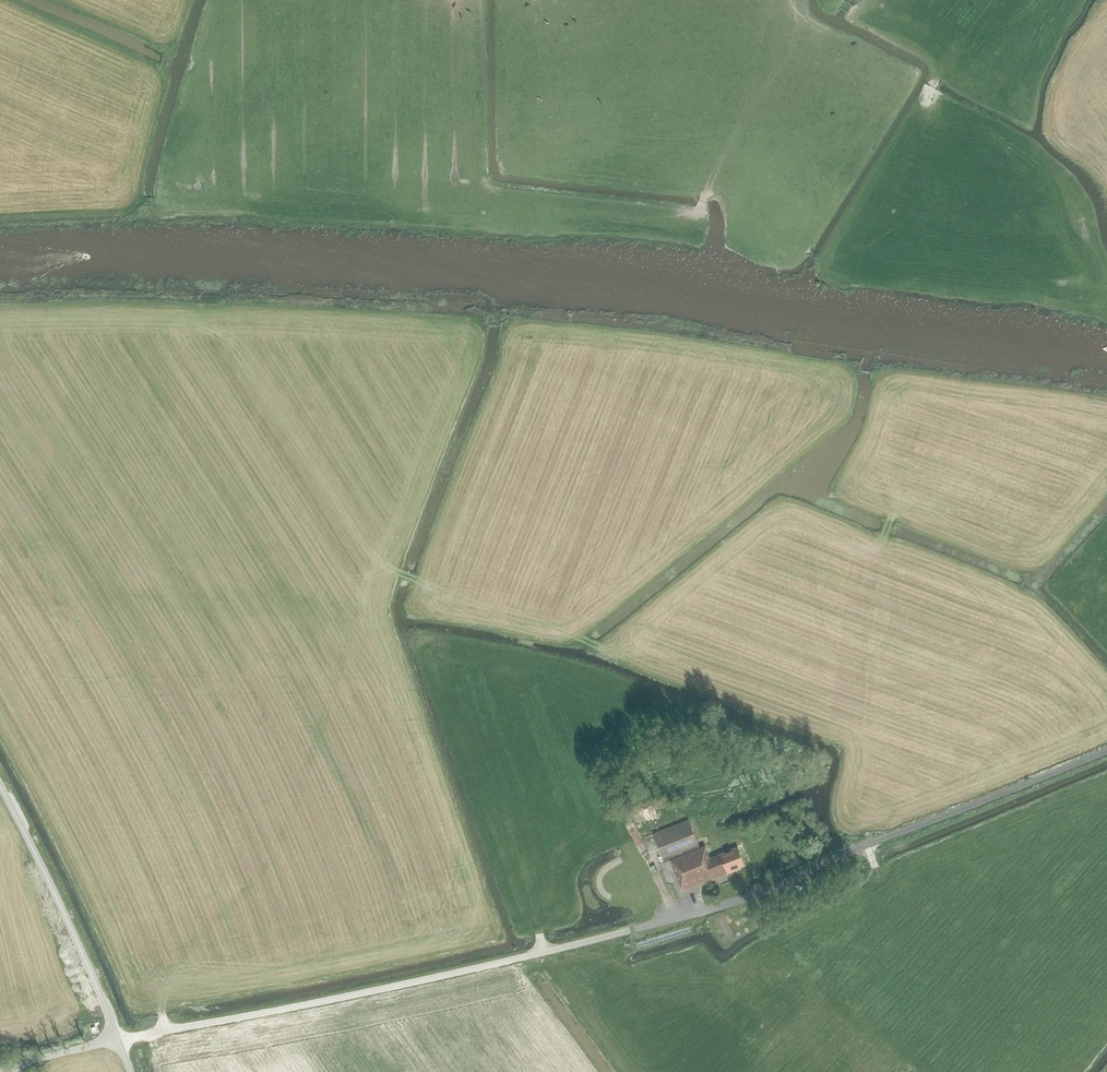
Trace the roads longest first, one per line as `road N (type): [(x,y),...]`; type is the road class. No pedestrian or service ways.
road 1 (track): [(118,1040),(666,922)]
road 2 (unclassified): [(130,1071),(0,786)]

